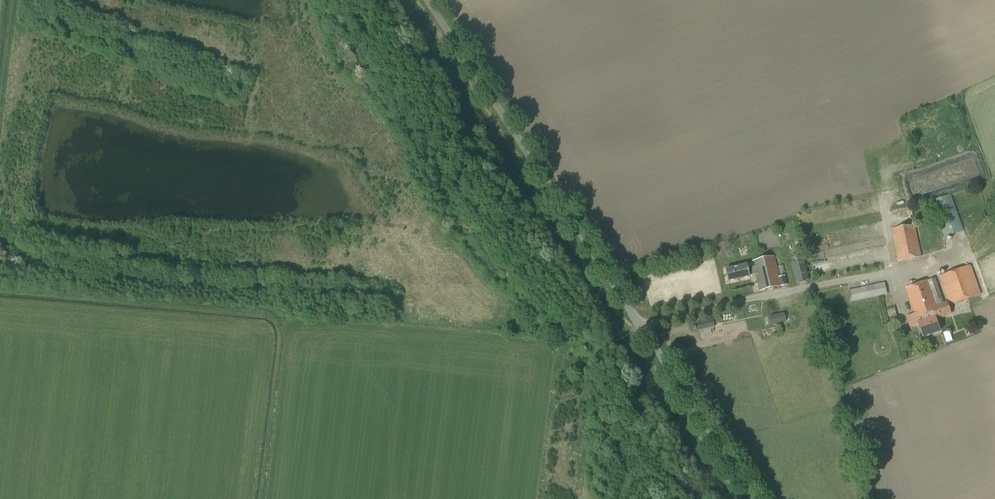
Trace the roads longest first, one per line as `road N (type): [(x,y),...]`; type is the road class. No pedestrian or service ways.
road 1 (unclassified): [(754,498),(427,0)]

